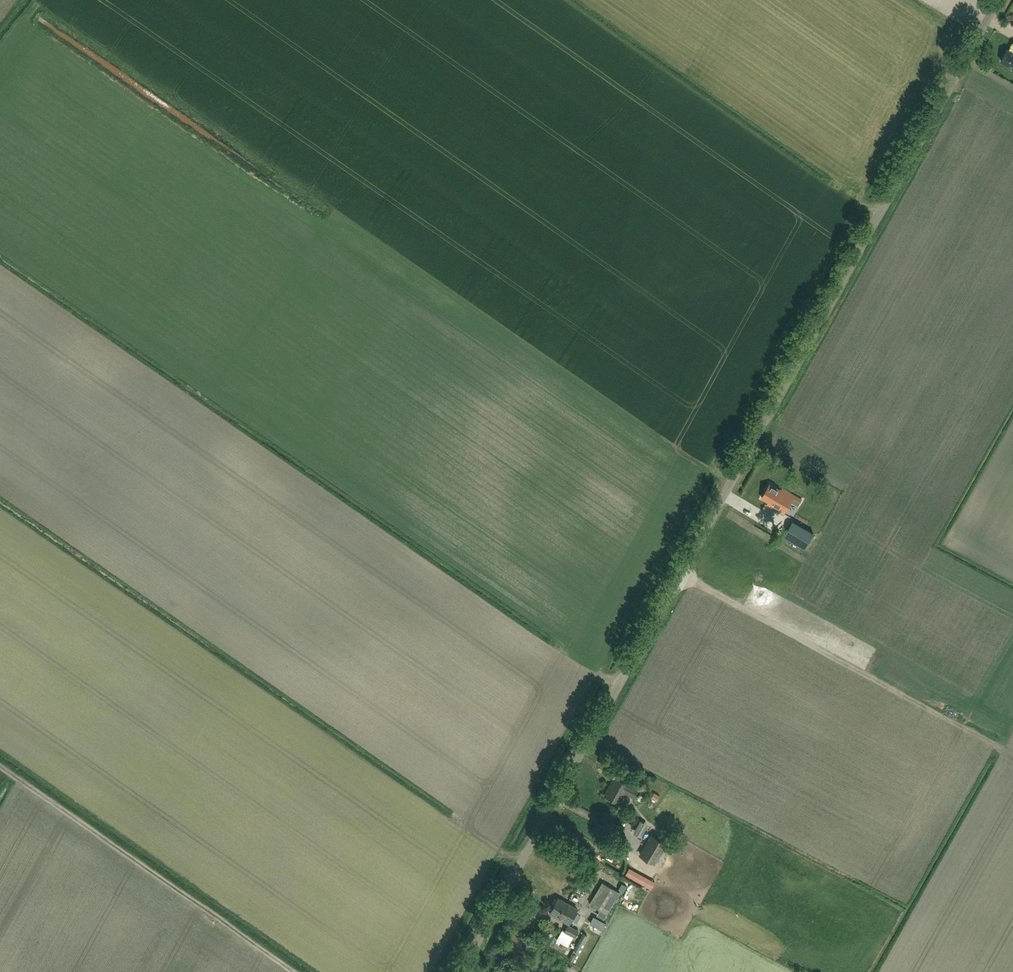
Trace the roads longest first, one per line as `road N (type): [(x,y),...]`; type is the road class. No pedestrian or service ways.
road 1 (unclassified): [(462,971),(1000,0)]

